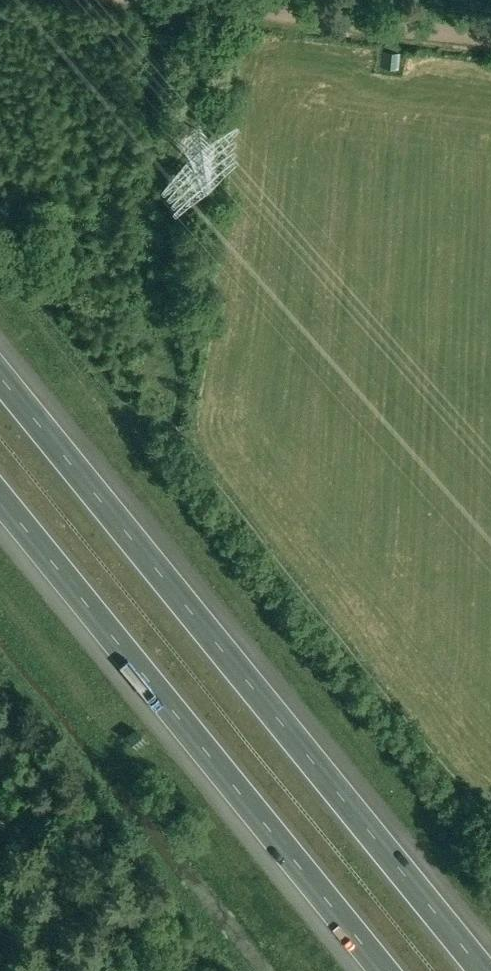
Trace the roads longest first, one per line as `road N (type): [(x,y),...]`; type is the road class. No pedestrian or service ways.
road 1 (motorway): [(481,970),(0,378)]
road 2 (motorway): [(0,502),(381,970)]
road 3 (track): [(206,2),(490,35)]
road 4 (track): [(135,970),(133,836)]

